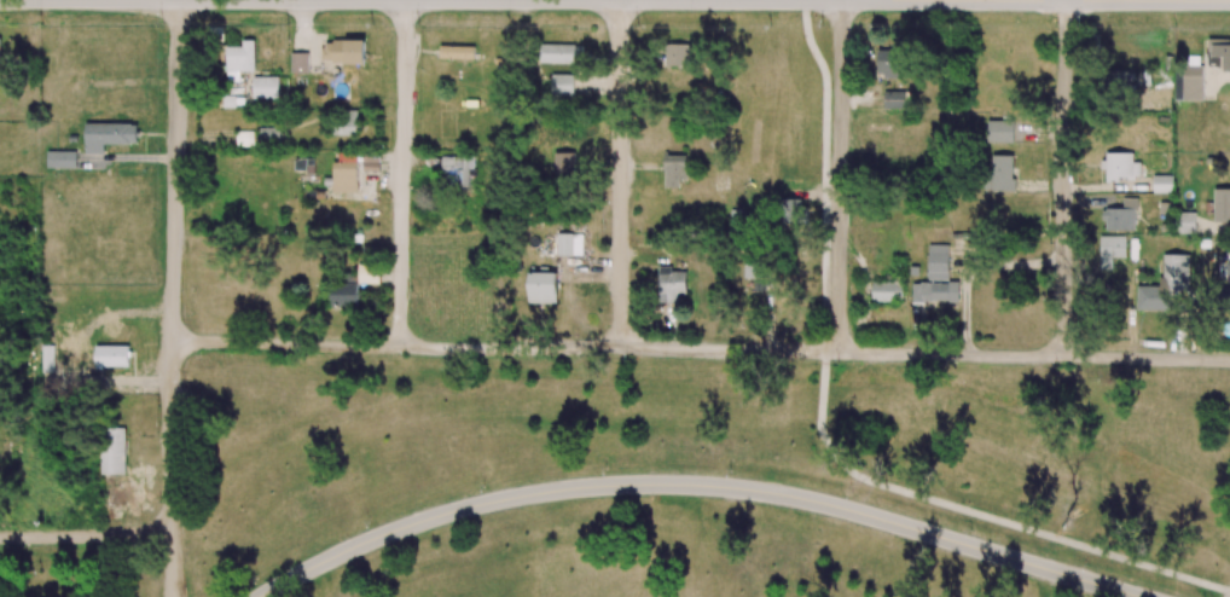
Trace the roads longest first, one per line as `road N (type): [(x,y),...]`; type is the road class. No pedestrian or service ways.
road 1 (residential): [(170,341),(1229,357)]
road 2 (tertiary): [(1137,596),(848,510),(683,486),(569,489),(453,512),(353,549),(267,596)]
road 3 (tertiary): [(179,0),(805,0)]
road 4 (residential): [(173,596),(179,0)]
road 5 (residential): [(1067,355),(1066,0)]
road 6 (residential): [(841,350),(842,0)]
road 7 (residential): [(621,348),(617,0)]
road 8 (residential): [(396,347),(405,0)]
road 9 (tertiary): [(928,0),(1229,1)]
road 10 (tertiary): [(179,0),(0,0)]
road 11 (residential): [(173,533),(0,535)]

